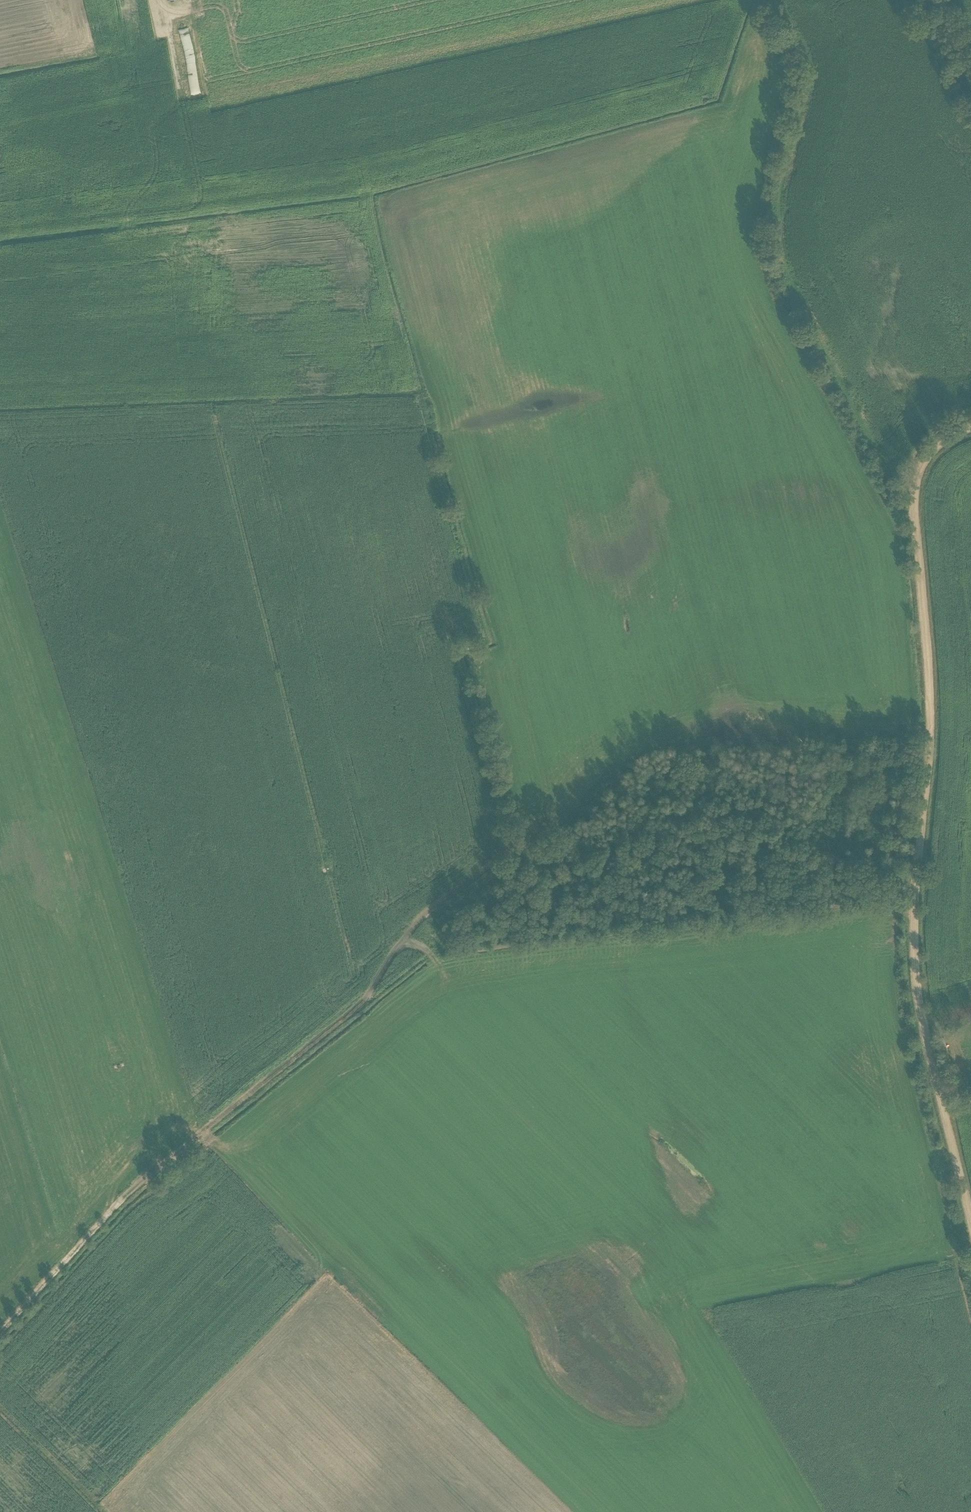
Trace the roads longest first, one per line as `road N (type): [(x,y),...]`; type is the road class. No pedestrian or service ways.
road 1 (track): [(970,1232),(920,996),(928,687),(915,503),(933,454),(970,429)]
road 2 (track): [(487,868),(425,913),(384,987),(130,1192),(0,1334)]
road 3 (track): [(170,26),(184,99),(192,104),(633,0)]

